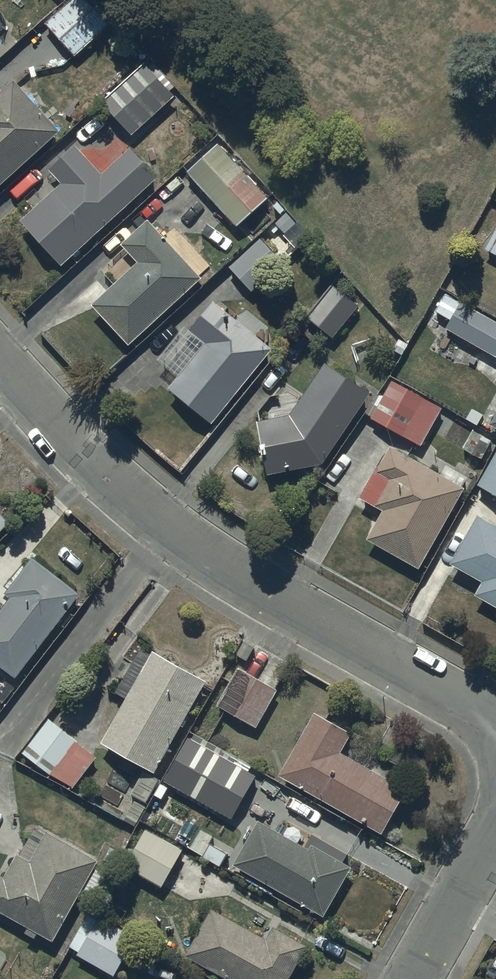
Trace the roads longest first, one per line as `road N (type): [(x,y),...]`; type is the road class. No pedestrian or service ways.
road 1 (residential): [(495,720),(197,556),(0,360)]
road 2 (residential): [(412,978),(495,831)]

